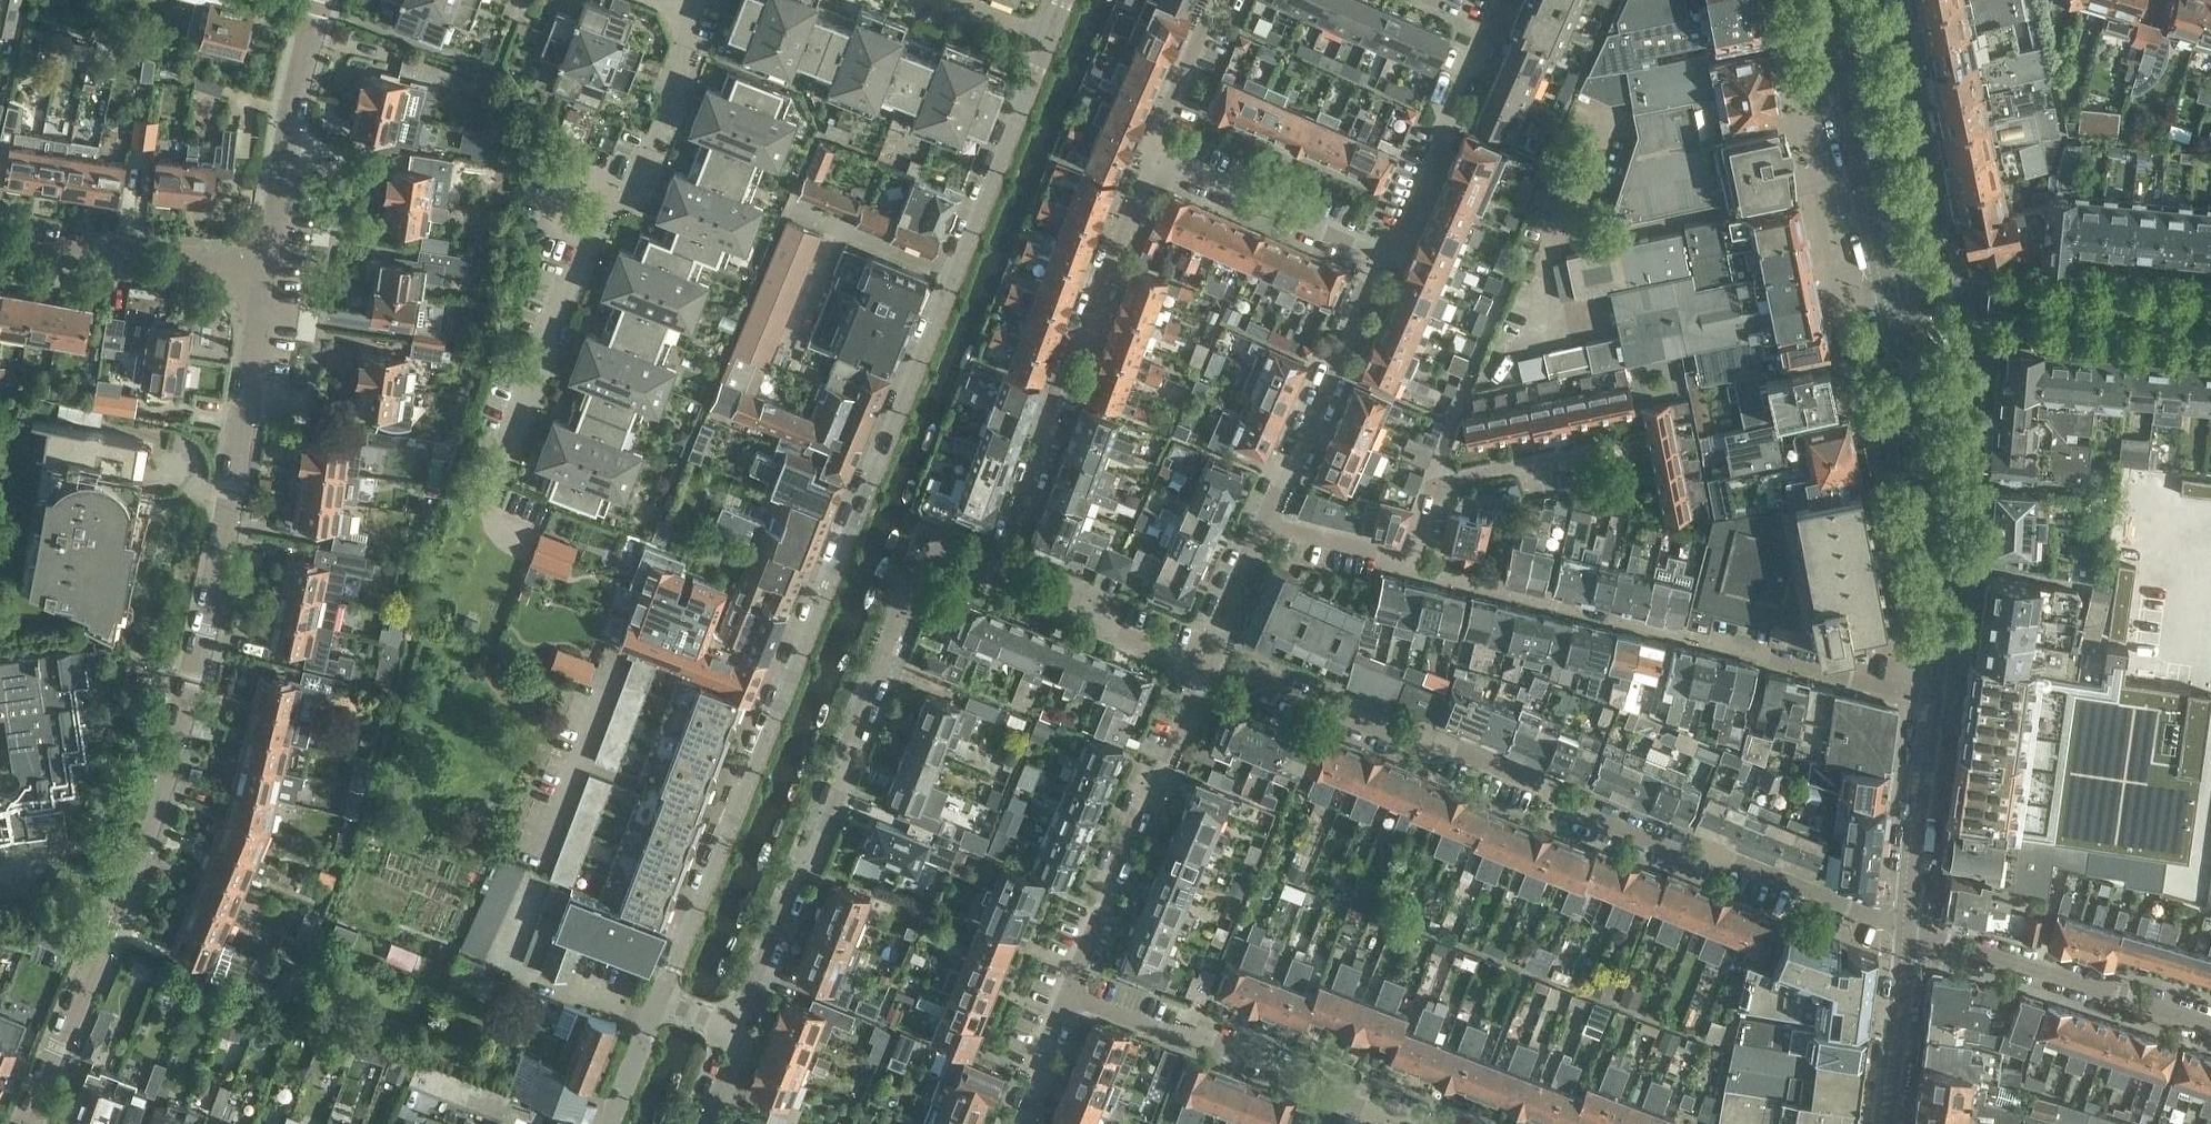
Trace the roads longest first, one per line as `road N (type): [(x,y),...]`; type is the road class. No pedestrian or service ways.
road 1 (residential): [(1045,41),(658,994)]
road 2 (residential): [(264,270),(209,612),(112,928),(30,1123)]
road 3 (residential): [(1907,928),(1738,859),(1668,851),(1565,809),(1530,781),(1446,747),(1408,743),(1200,662)]
road 4 (residential): [(736,1027),(793,873),(812,860),(841,786),(841,755),(926,545),(990,564)]
road 5 (residential): [(990,564),(1149,157)]
road 6 (tertiary): [(1931,696),(1936,562),(1926,454),(1880,286)]
road 7 (residential): [(1074,985),(1200,662)]
road 8 (unclassified): [(2210,314),(1880,286)]
road 9 (residential): [(1907,928),(2210,1022)]
road 10 (residential): [(1377,254),(1403,231),(1446,135),(1451,92),(1466,58),(1489,41),(1506,0)]
road 11 (tertiary): [(1880,286),(1822,0)]
road 12 (residential): [(1264,522),(1335,373),(1377,254)]
road 13 (residential): [(1334,1085),(1074,985)]
road 14 (residential): [(264,270),(311,0)]
road 15 (residential): [(0,230),(264,270)]
road 16 (residential): [(1377,254),(1149,157)]
road 17 (residential): [(509,452),(591,233)]
road 18 (tertiary): [(1907,928),(1931,696)]
road 19 (residential): [(1200,662),(1113,628),(1077,601),(990,564)]
road 20 (residential): [(1931,696),(1706,640)]
road 21 (residential): [(1431,487),(1513,276)]
road 22 (tertiary): [(1885,1123),(1907,928)]
road 23 (residential): [(633,189),(688,48),(683,28),(691,8)]
road 24 (residential): [(1149,157),(1219,0)]
road 25 (residential): [(633,189),(567,166),(550,218),(591,233)]
road 26 (residential): [(1431,487),(1580,448)]
road 27 (residential): [(1200,662),(1264,522)]
road 28 (residential): [(1410,565),(1264,522)]
road 29 (residential): [(1019,1123),(1074,985)]
road 30 (residential): [(658,994),(607,1123)]
road 31 (residential): [(1580,448),(1605,438),(1624,440),(1632,452),(1626,480),(1608,484),(1591,475)]

